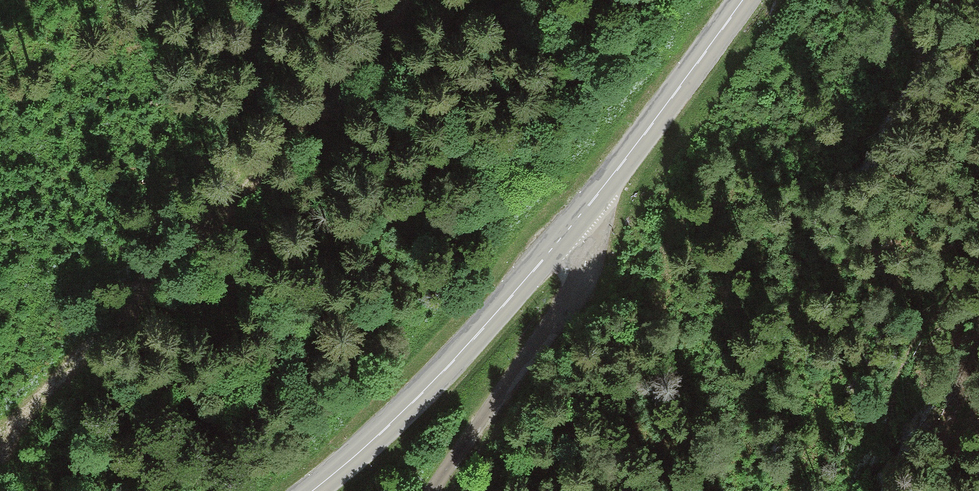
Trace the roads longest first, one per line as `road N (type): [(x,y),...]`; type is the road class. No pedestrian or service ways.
road 1 (secondary): [(318,490),(409,414),(577,223)]
road 2 (unclassified): [(442,490),(482,417),(585,280),(591,247),(577,223)]
road 3 (secondary): [(577,223),(744,0)]

